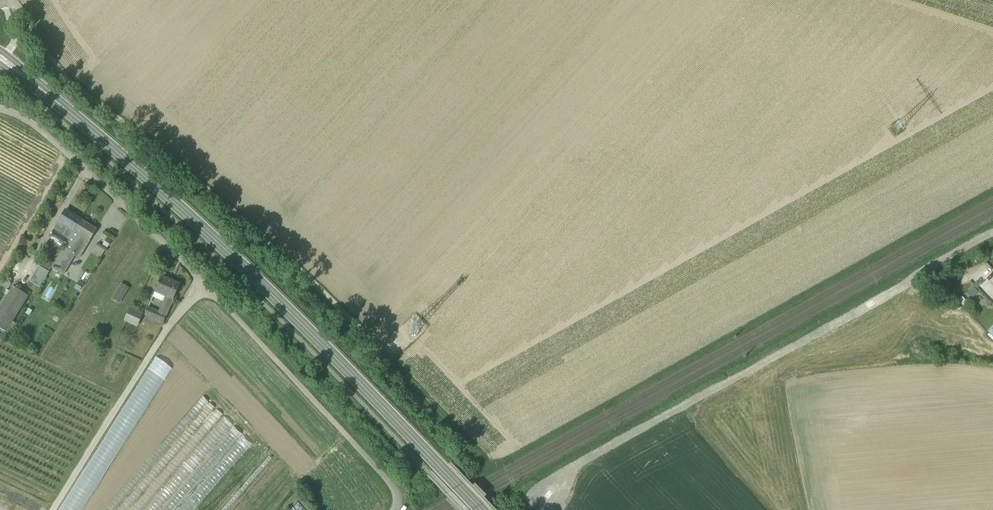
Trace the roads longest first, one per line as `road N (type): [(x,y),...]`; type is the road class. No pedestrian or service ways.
road 1 (secondary): [(480,509),(191,219),(0,57)]
road 2 (track): [(15,0),(62,73),(296,266),(483,457)]
road 3 (residential): [(0,109),(29,120),(206,285),(398,492),(390,509)]
road 4 (track): [(992,233),(544,484)]

